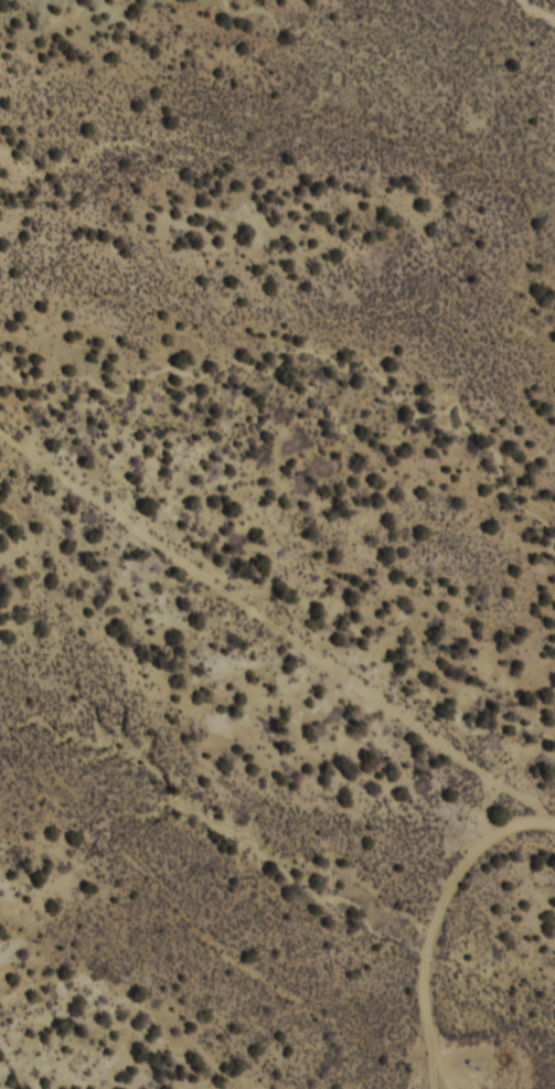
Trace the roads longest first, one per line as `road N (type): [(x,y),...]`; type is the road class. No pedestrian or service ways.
road 1 (track): [(554,865),(451,909),(478,1088)]

